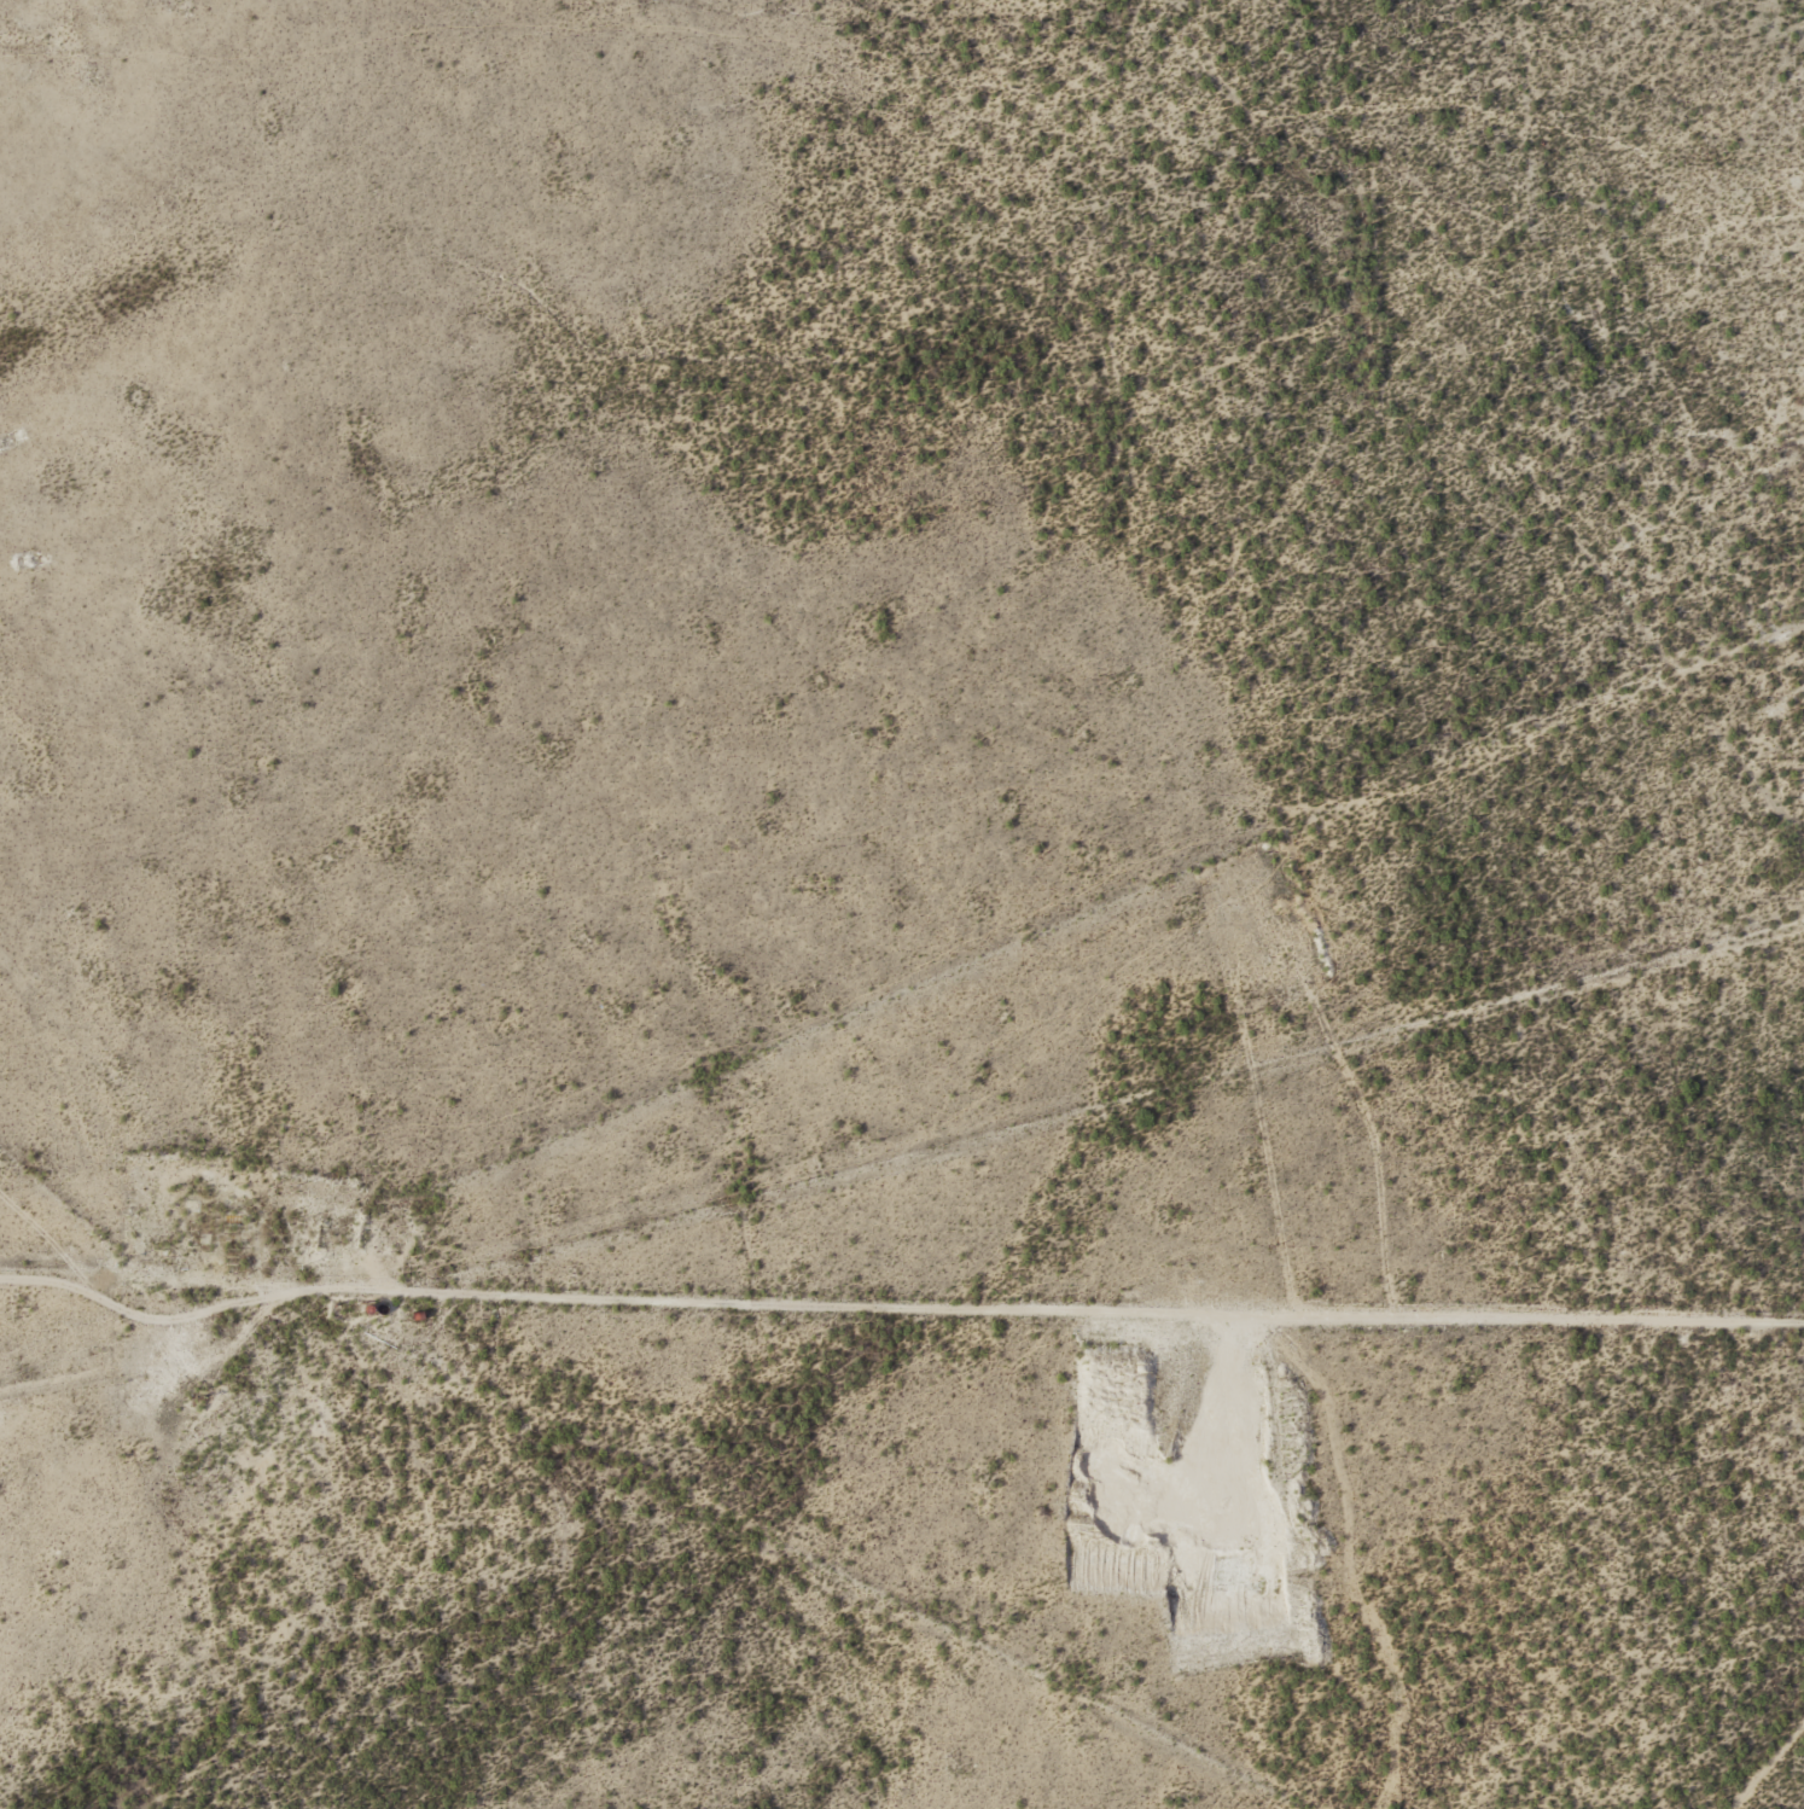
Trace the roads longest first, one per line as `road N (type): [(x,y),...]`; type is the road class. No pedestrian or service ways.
road 1 (track): [(1803,1324),(307,1289),(141,1374),(0,1397)]
road 2 (track): [(267,1309),(0,977)]

